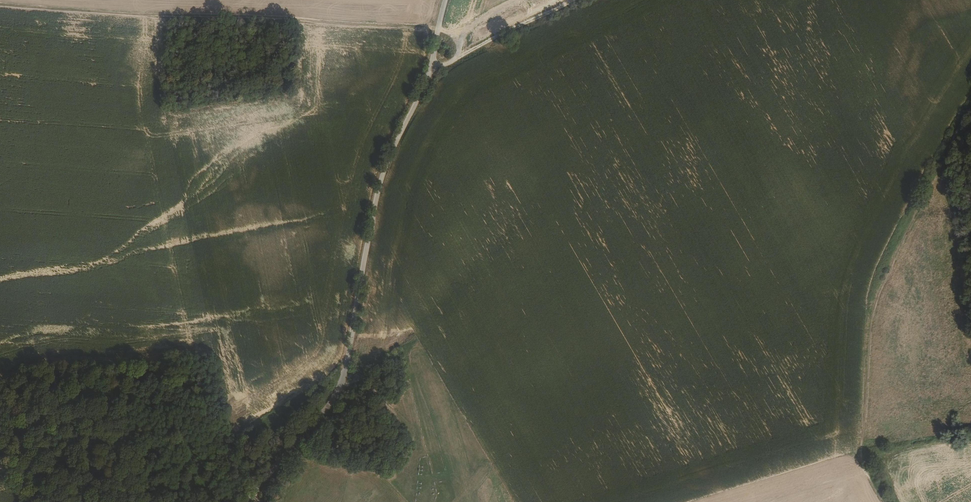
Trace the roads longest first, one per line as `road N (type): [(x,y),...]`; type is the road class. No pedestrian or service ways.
road 1 (unclassified): [(249,501),(305,446),(337,398),(377,196),(428,79),(445,0)]
road 2 (track): [(0,5),(439,31)]
road 3 (track): [(970,108),(871,291),(861,458),(883,501)]
road 4 (track): [(431,66),(574,0)]

